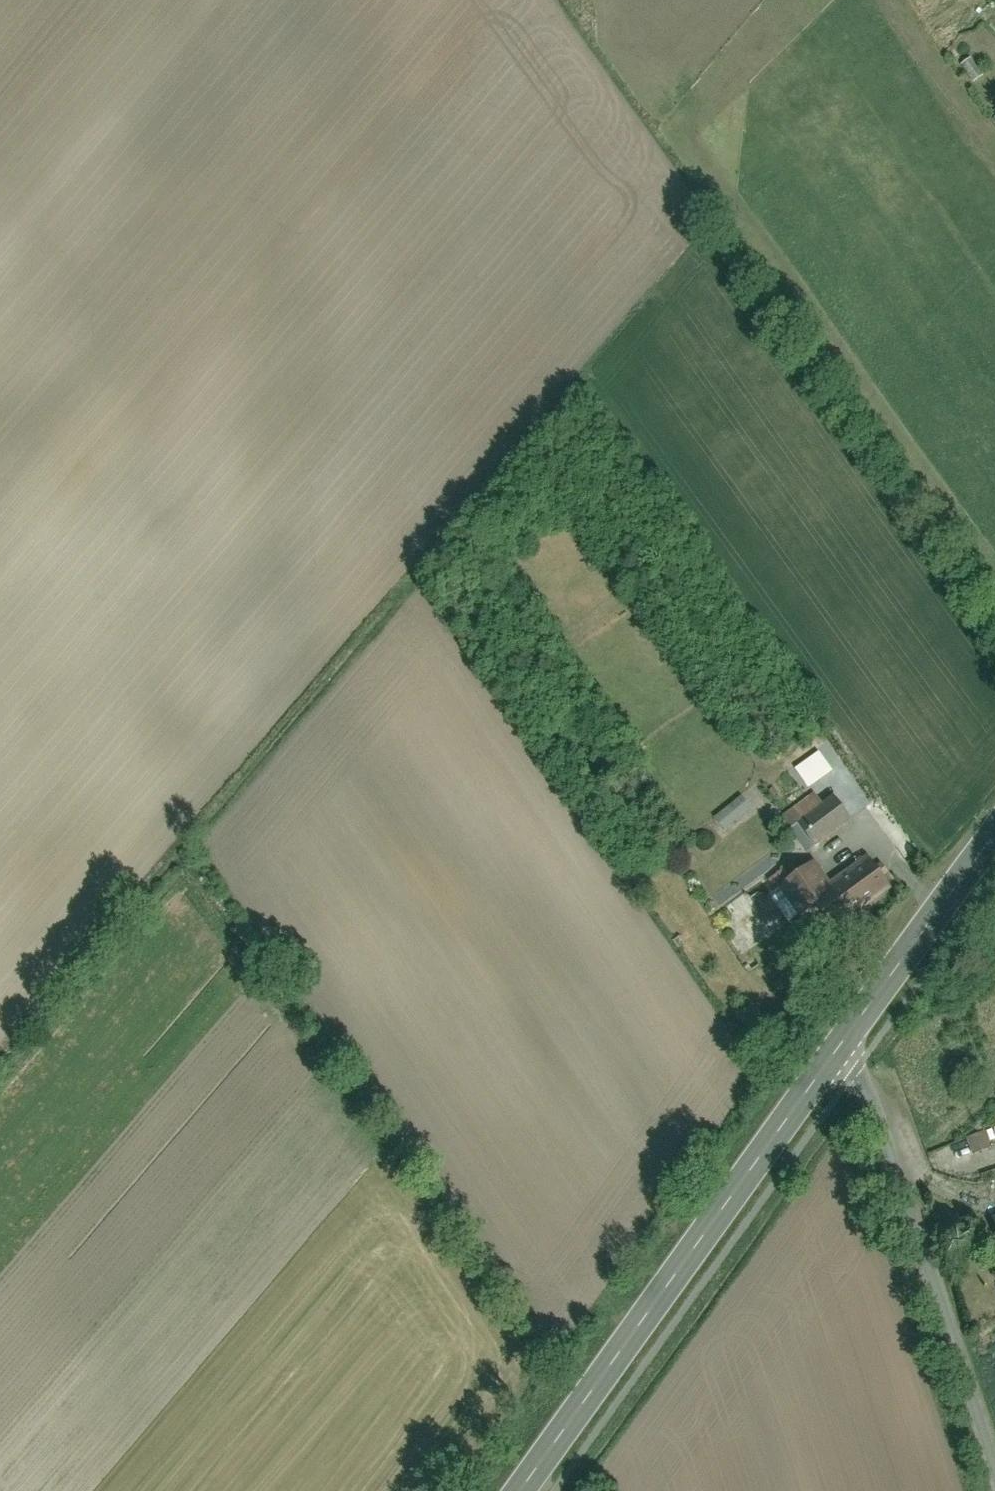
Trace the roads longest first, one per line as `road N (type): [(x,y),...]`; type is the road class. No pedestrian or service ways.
road 1 (tertiary): [(843,1048),(523,1490)]
road 2 (residential): [(994,1471),(861,1062),(843,1048)]
road 3 (tertiary): [(994,834),(843,1048)]

